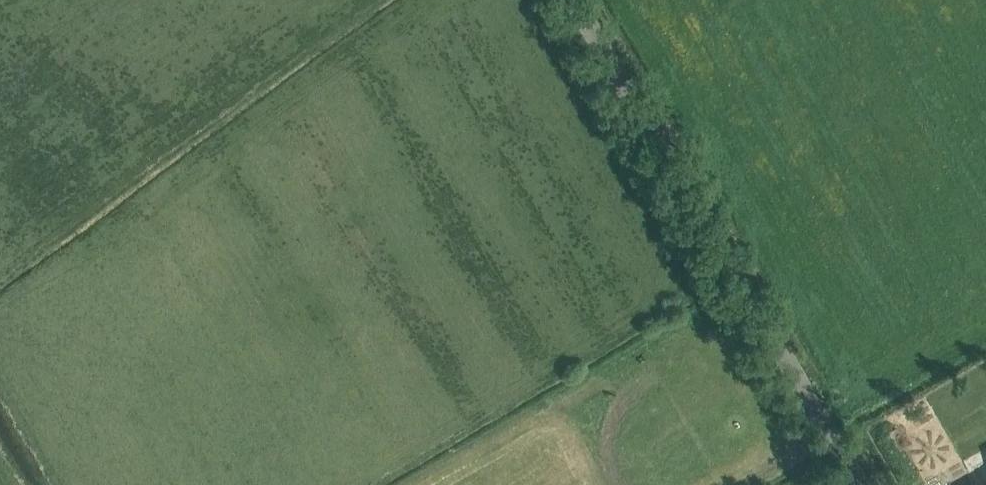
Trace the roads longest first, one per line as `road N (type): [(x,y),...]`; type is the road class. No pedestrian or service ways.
road 1 (tertiary): [(858,484),(573,0)]

